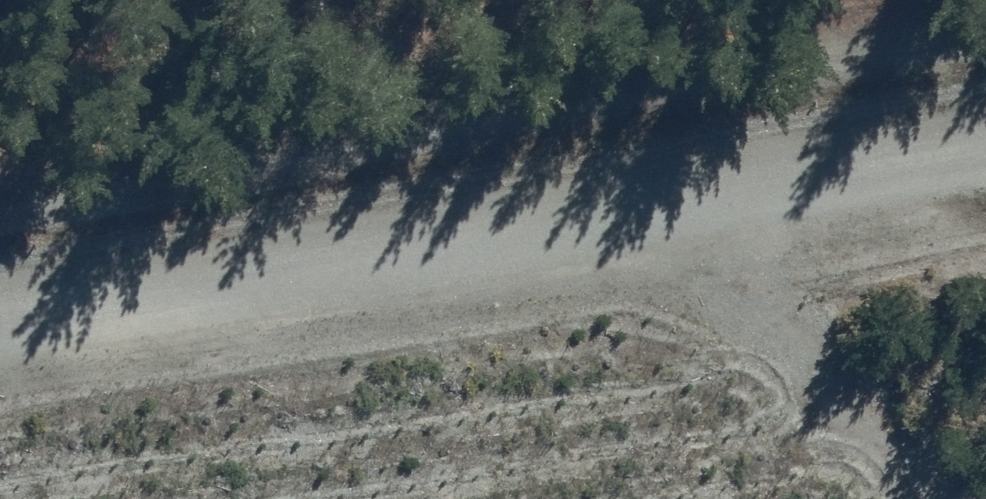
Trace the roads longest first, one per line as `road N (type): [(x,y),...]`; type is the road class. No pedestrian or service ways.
road 1 (track): [(0,200),(985,23)]
road 2 (unclassified): [(0,325),(985,151)]
road 3 (track): [(685,206),(781,339),(919,498)]

